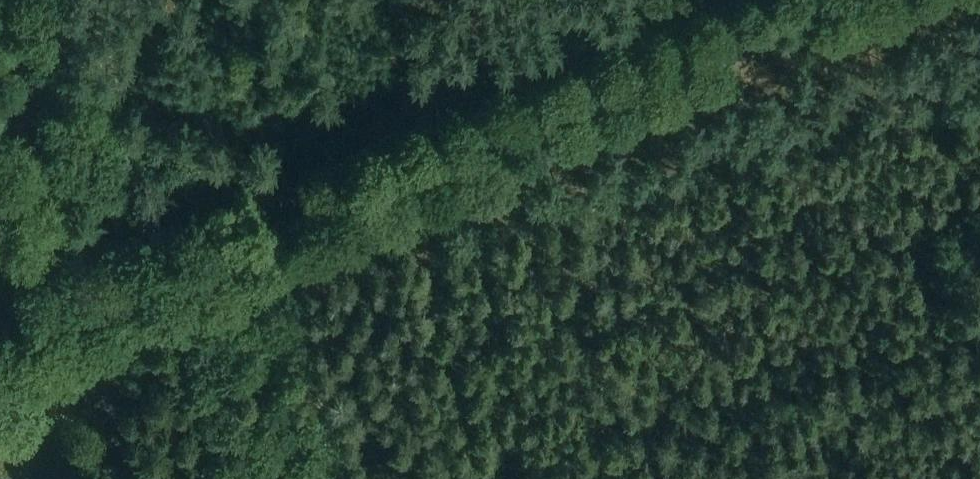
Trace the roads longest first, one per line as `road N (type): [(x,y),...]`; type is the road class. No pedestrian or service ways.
road 1 (track): [(79,299),(810,0)]
road 2 (track): [(979,86),(237,271)]
road 3 (tertiary): [(124,478),(4,0)]

